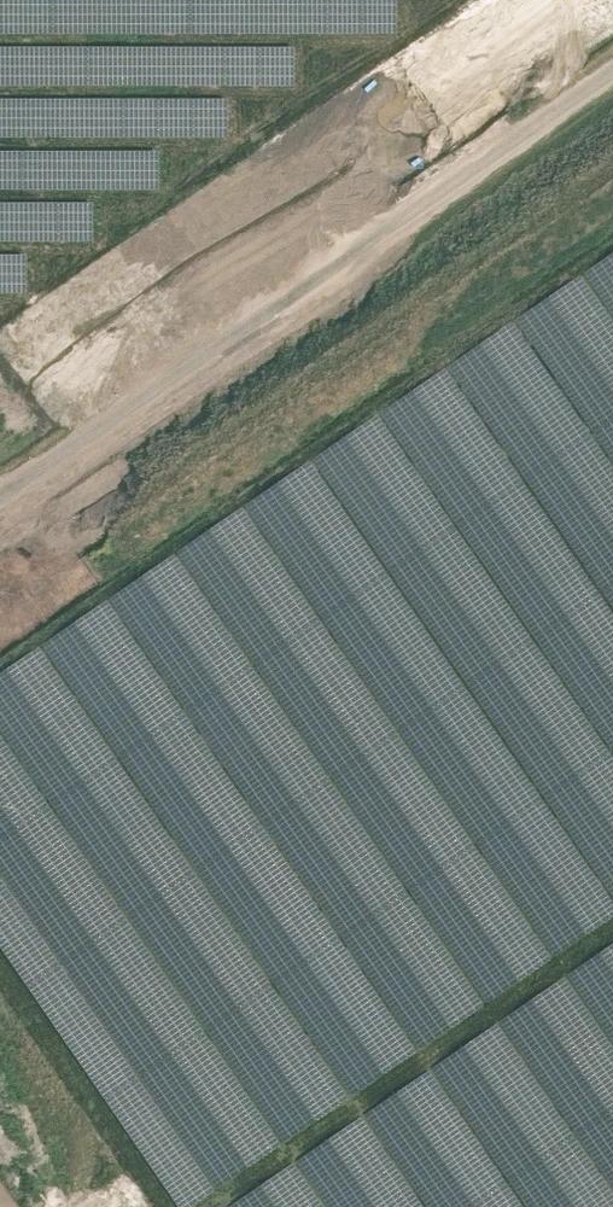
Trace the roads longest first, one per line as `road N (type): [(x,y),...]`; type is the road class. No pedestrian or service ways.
road 1 (unclassified): [(0,499),(612,73)]

